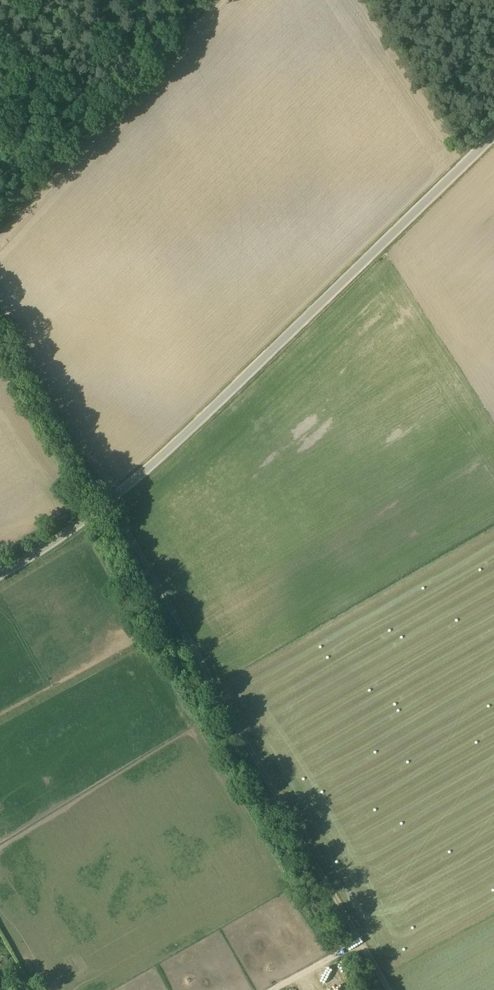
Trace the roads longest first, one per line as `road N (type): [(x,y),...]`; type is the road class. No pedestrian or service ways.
road 1 (unclassified): [(0,574),(167,452),(493,132)]
road 2 (track): [(388,989),(105,503)]
road 3 (track): [(0,324),(105,503)]

